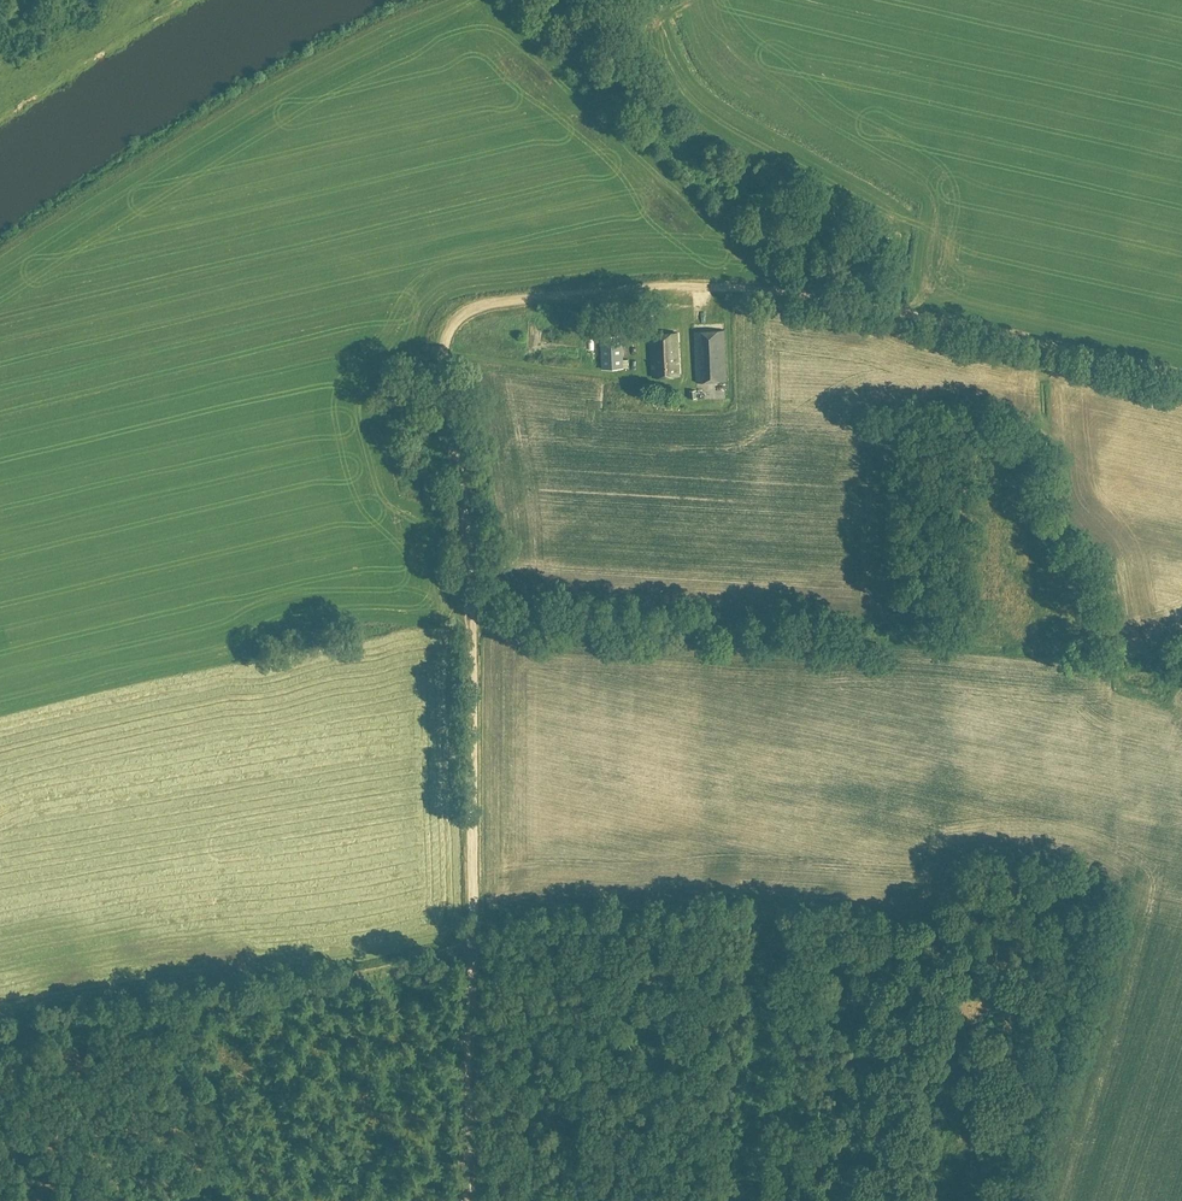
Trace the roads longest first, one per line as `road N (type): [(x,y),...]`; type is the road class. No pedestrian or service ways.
road 1 (track): [(471,943),(468,556),(440,360),(444,325),(467,309),(514,302),(690,287),(899,311)]
road 2 (track): [(0,1030),(188,1013),(306,992),(471,943)]
road 3 (track): [(899,311),(1181,378)]
road 4 (track): [(464,1200),(471,943)]
road 5 (track): [(188,1013),(251,1200)]
road 6 (track): [(883,213),(914,225),(899,311)]

